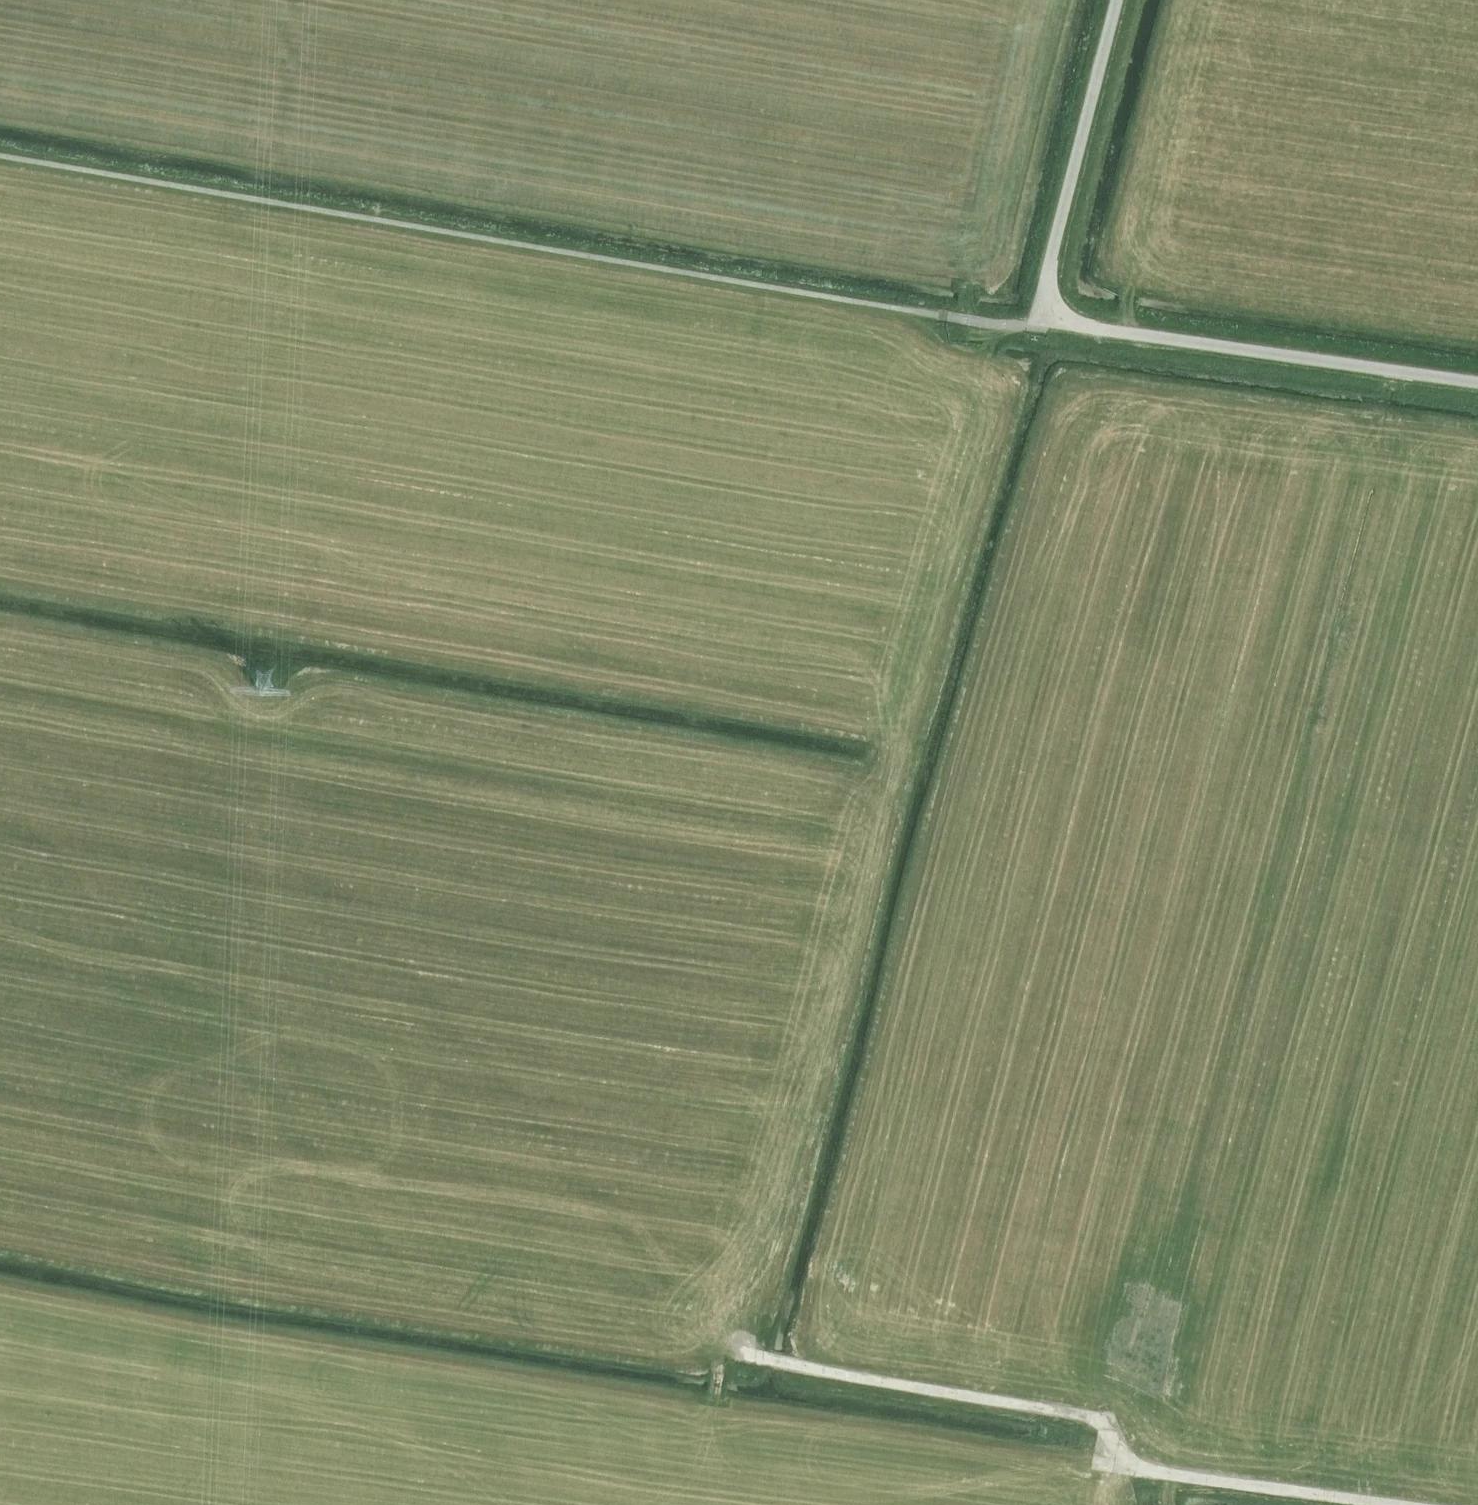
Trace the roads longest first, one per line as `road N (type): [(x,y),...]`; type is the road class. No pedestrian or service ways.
road 1 (unclassified): [(1477,384),(1035,320),(1117,0)]
road 2 (track): [(743,1355),(1089,1417),(1107,1426),(1123,1460),(1143,1471),(1386,1504)]

